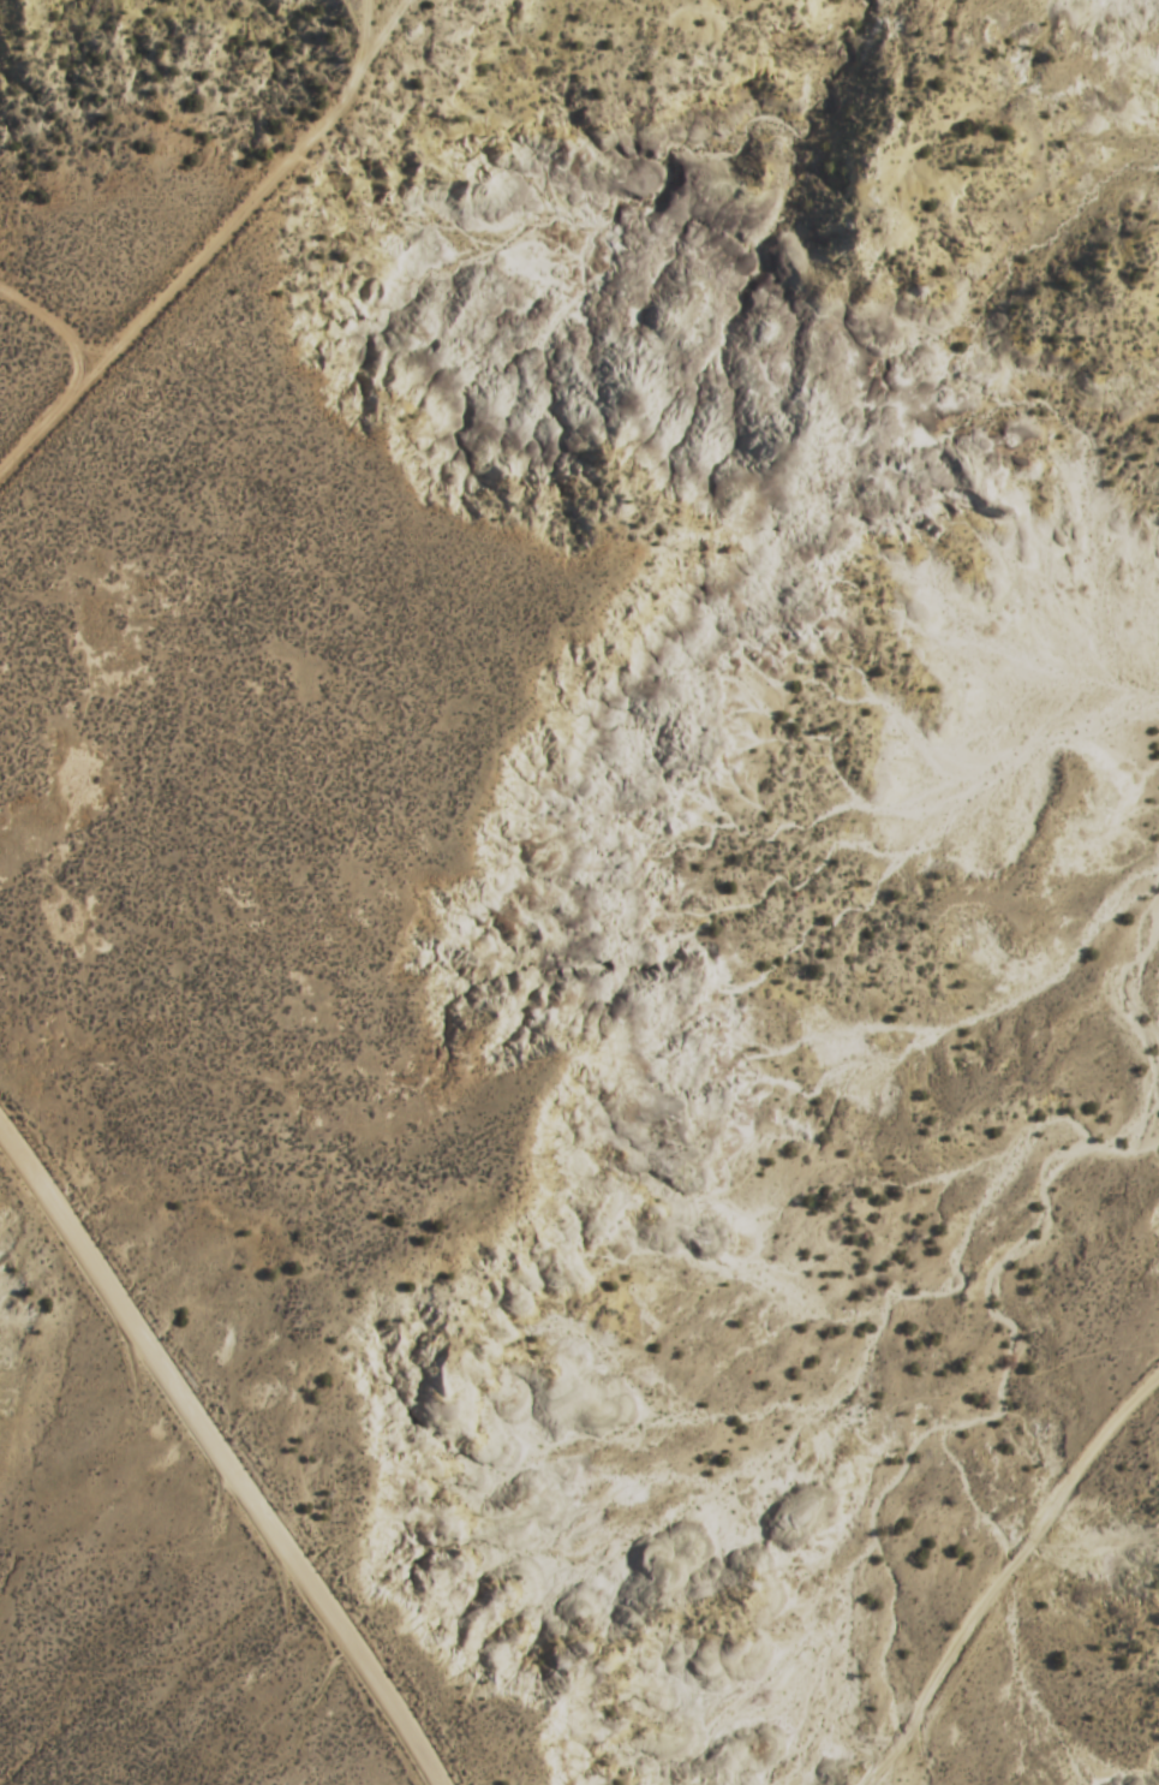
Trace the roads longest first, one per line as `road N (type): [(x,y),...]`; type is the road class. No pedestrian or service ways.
road 1 (tertiary): [(435,1784),(357,1652),(0,1126)]
road 2 (residential): [(1158,1368),(1125,1396),(996,1576),(896,1749),(864,1784)]

